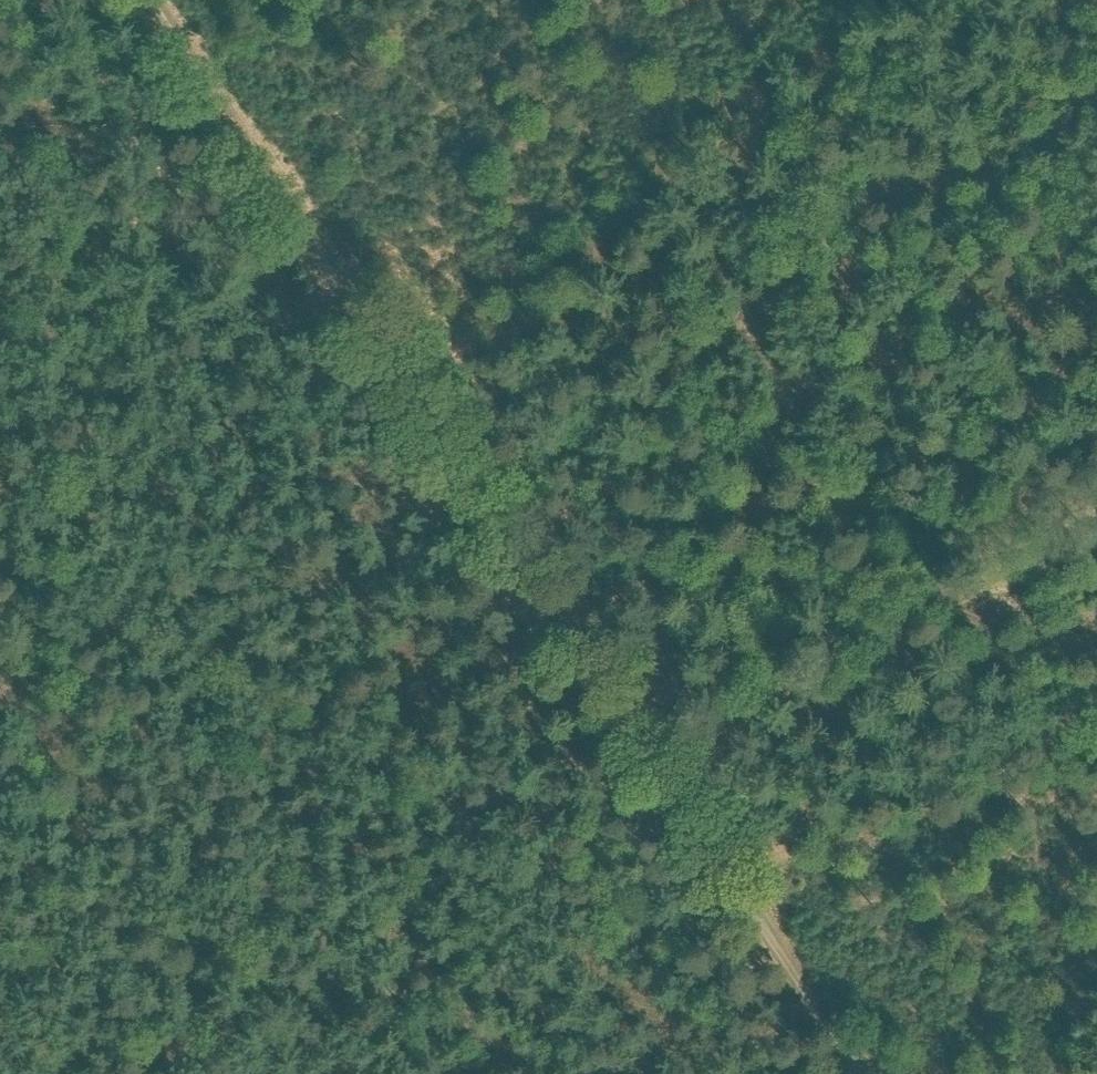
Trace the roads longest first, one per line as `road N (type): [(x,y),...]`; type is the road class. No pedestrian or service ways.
road 1 (track): [(134,0),(852,1073)]
road 2 (track): [(1096,510),(646,768)]

